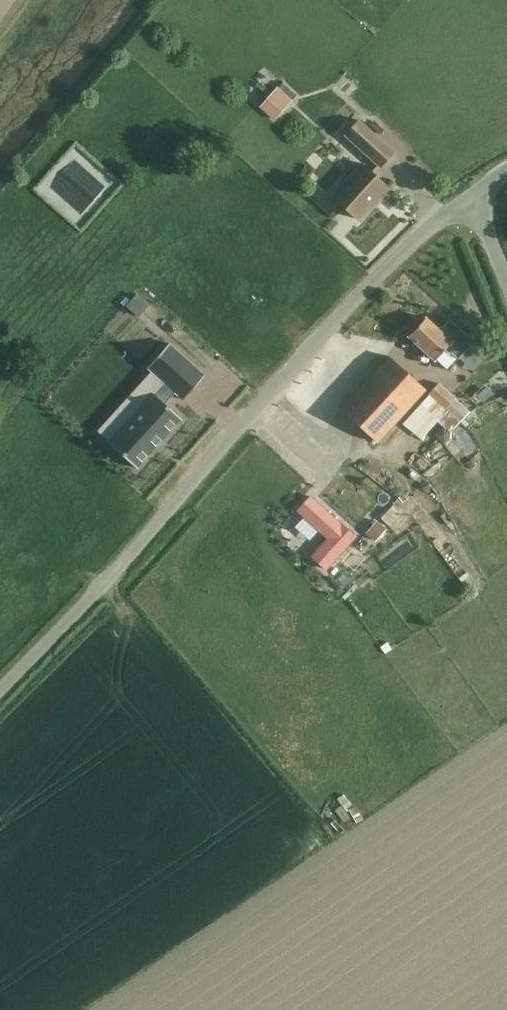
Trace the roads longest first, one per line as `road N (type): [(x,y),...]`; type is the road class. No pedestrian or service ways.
road 1 (unclassified): [(0,692),(393,259),(472,194)]

